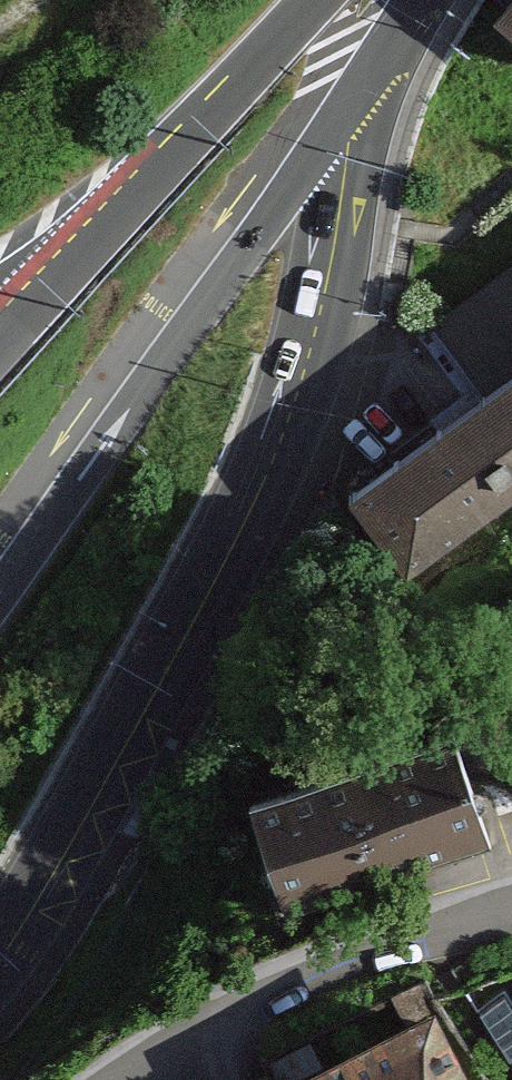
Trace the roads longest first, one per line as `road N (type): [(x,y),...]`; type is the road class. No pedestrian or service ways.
road 1 (primary): [(0,954),(114,768),(293,427),(323,326),(351,105)]
road 2 (motorway): [(0,589),(351,105)]
road 3 (residential): [(139,1079),(224,1029),(511,927)]
road 4 (primary): [(322,0),(108,229)]
road 5 (primary): [(108,229),(0,344)]
road 6 (primary): [(351,105),(430,0)]
road 7 (motorway): [(108,229),(0,291)]

